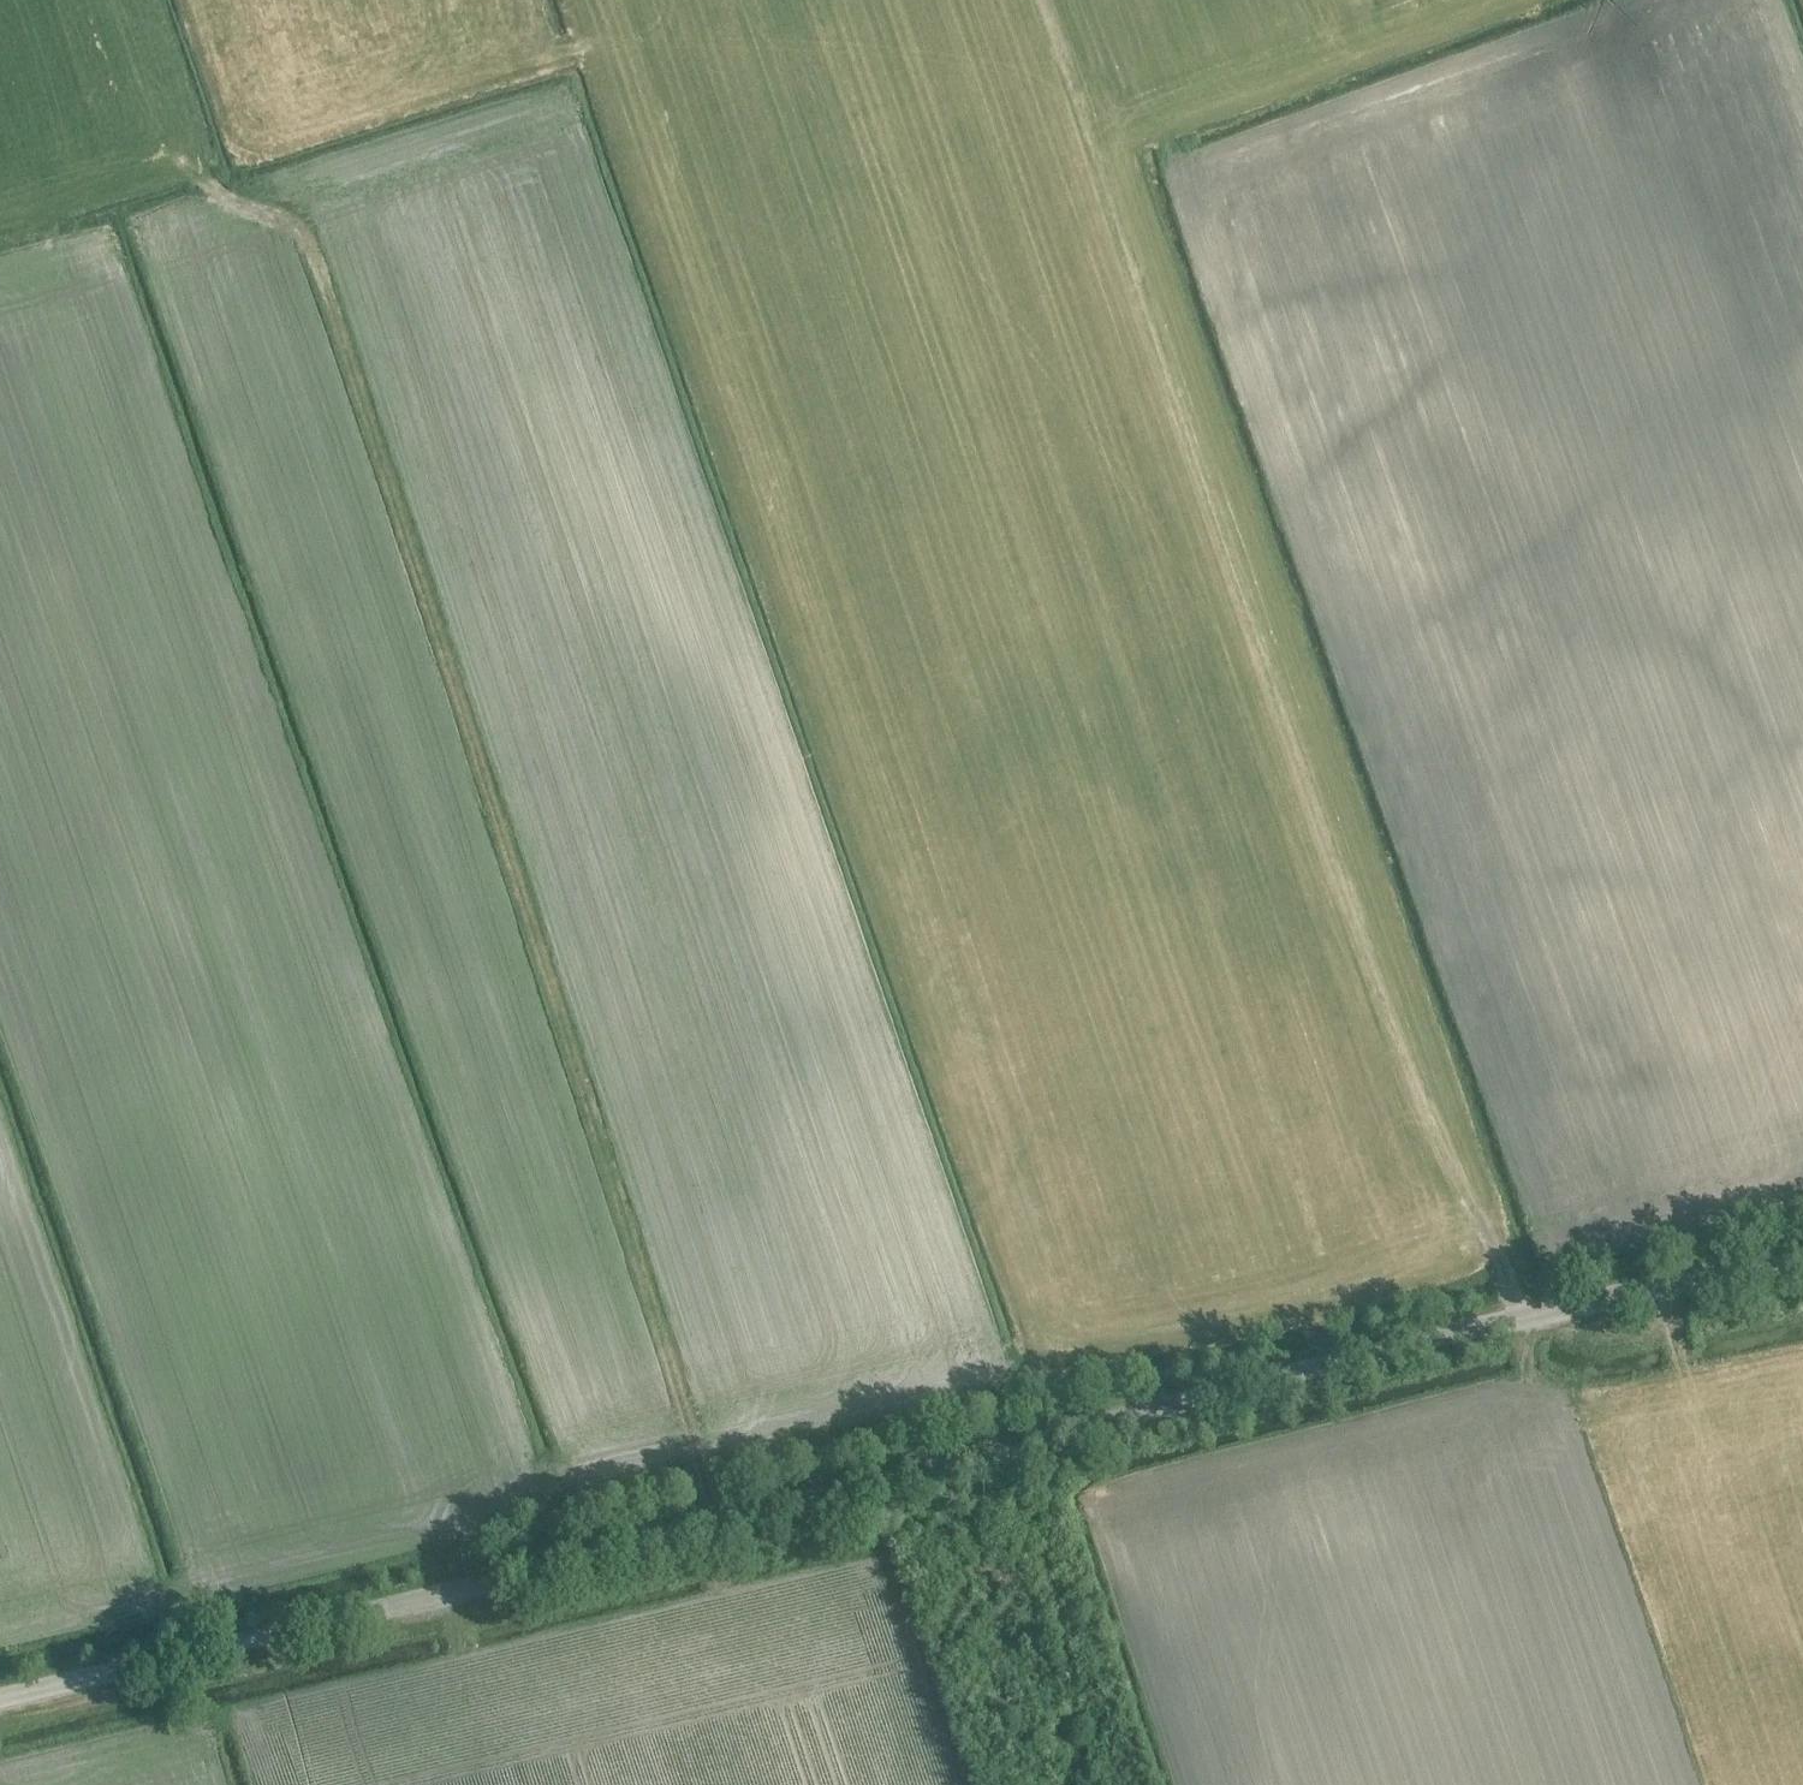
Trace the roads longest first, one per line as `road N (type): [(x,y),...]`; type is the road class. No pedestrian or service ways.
road 1 (tertiary): [(0,1696),(1802,1253)]

